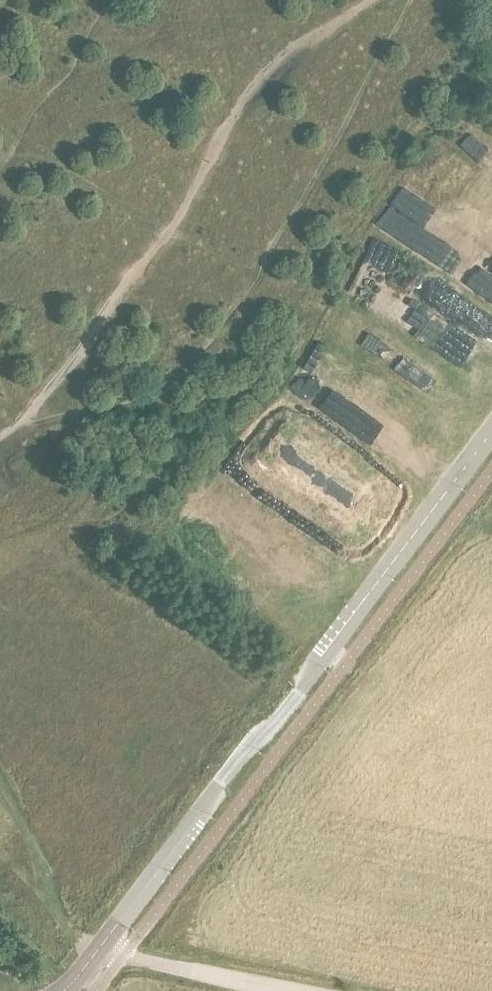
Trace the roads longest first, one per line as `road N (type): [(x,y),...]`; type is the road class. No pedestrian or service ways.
road 1 (tertiary): [(254,739),(298,704),(340,650),(412,555),(450,481)]
road 2 (tertiary): [(450,481),(419,507),(338,613),(260,718),(254,739)]
road 3 (tertiary): [(62,990),(254,739)]
road 4 (track): [(138,955),(281,990)]

